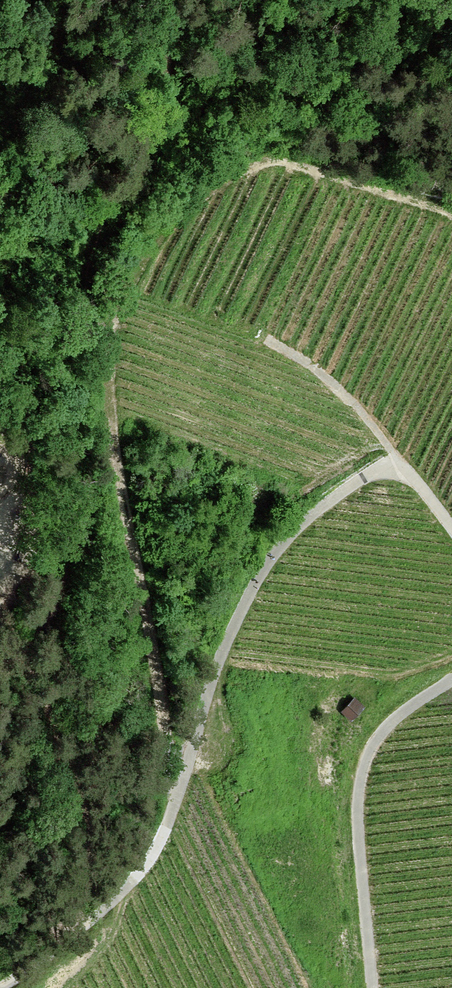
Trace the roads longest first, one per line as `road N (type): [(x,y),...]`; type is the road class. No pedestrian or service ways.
road 1 (track): [(179,784),(115,437),(106,355),(120,297),(154,239),(241,170),(276,160),(451,210)]
road 2 (track): [(451,525),(415,476),(394,465),(331,499),(288,536),(245,604),(207,694),(173,814),(141,872),(75,934)]
road 3 (track): [(375,987),(361,791),(377,742),(451,674)]
road 4 (track): [(16,637),(49,625),(102,450),(115,437)]
road 5 (track): [(394,465),(355,402),(312,364),(266,340)]

